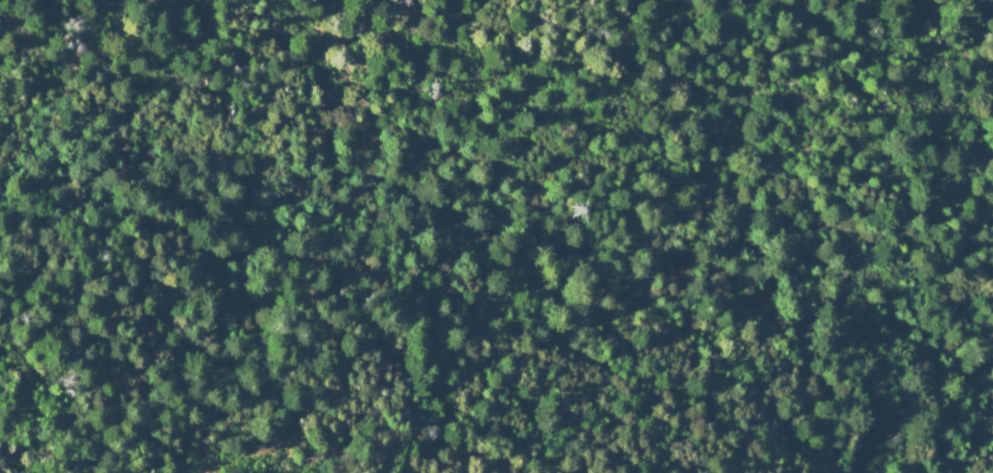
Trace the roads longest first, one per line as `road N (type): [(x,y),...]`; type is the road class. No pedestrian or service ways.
road 1 (residential): [(992,96),(924,171),(843,223),(774,226),(706,251),(667,255),(600,253),(518,235),(486,252),(487,291),(531,348),(634,401),(752,434),(798,472)]

